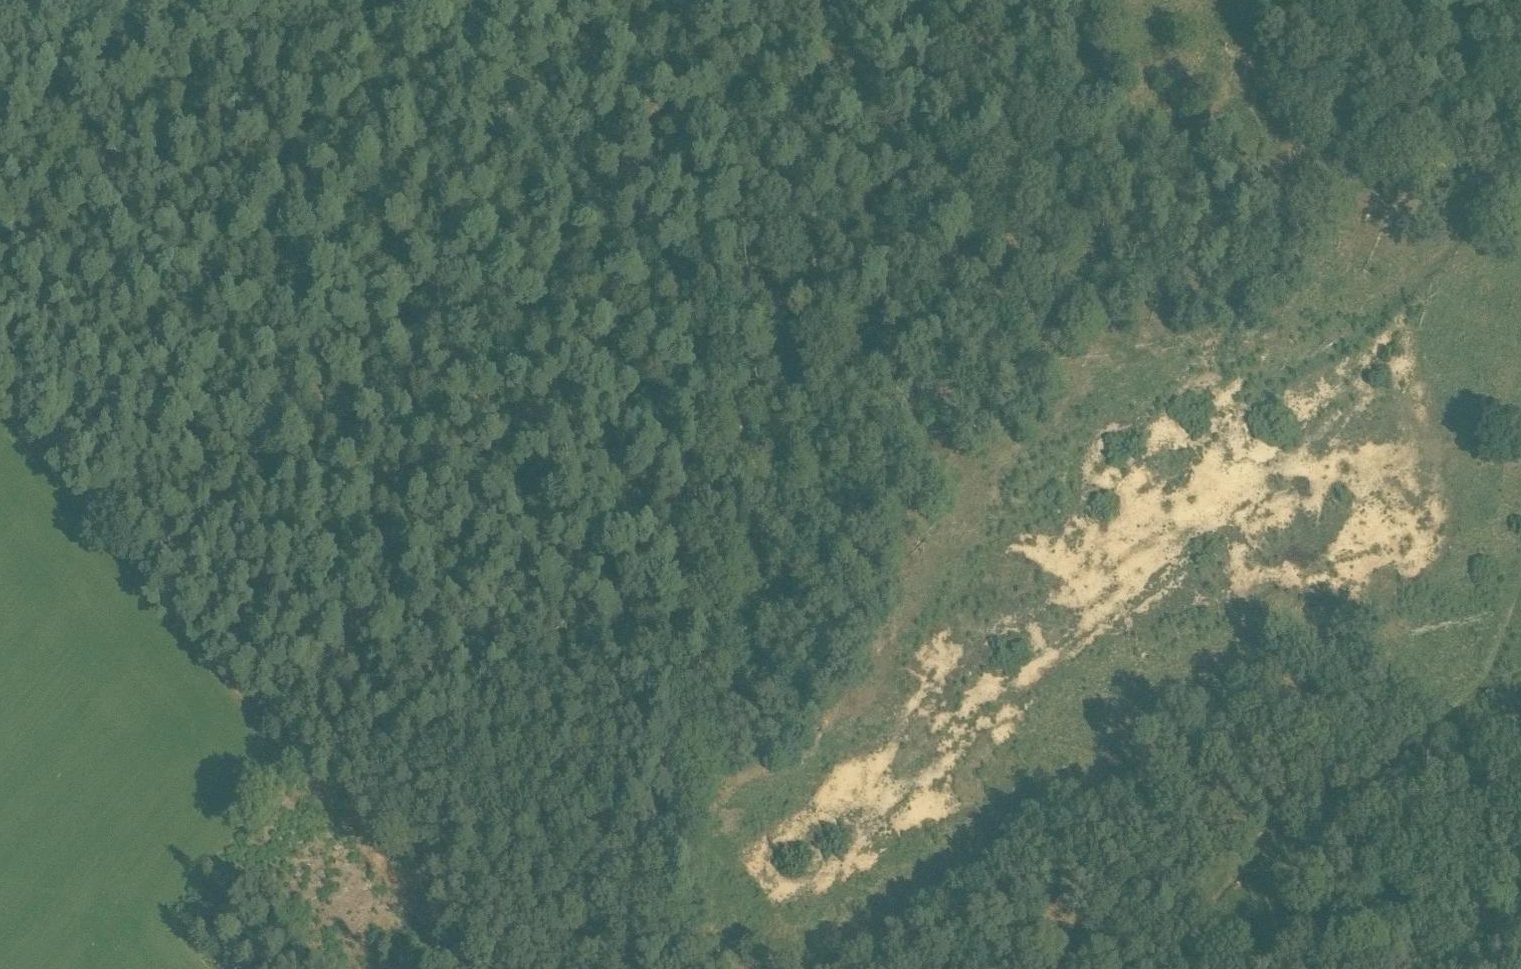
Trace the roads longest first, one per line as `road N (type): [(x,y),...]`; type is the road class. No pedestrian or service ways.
road 1 (track): [(599,968),(680,570),(741,0)]

